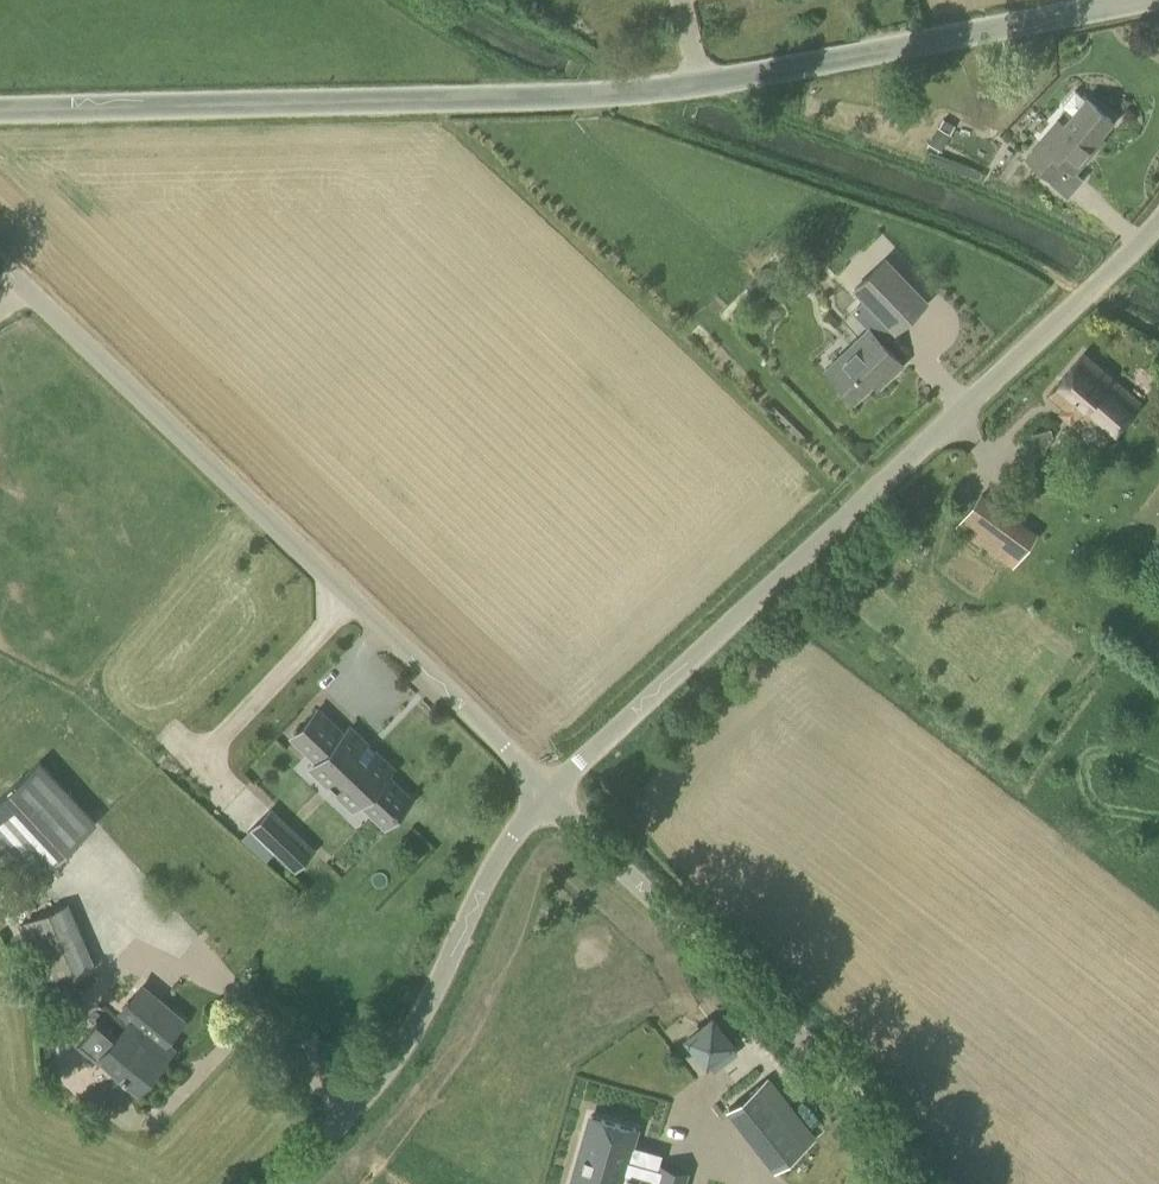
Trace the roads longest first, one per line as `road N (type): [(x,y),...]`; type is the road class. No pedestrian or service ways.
road 1 (tertiary): [(0,114),(583,95),(1144,0)]
road 2 (unclassified): [(546,793),(1158,221)]
road 3 (unclassified): [(546,793),(0,262)]
road 4 (unclassified): [(895,1183),(874,1127),(847,1087),(546,793)]
road 5 (unclassified): [(281,1183),(408,1043),(507,841),(546,793)]

